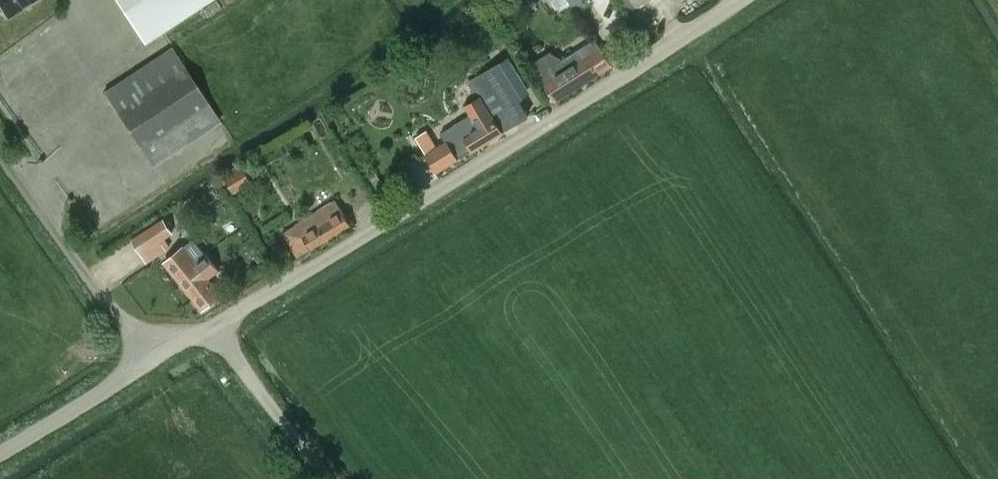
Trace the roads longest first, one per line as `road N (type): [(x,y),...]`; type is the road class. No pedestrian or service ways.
road 1 (unclassified): [(215,332),(747,0)]
road 2 (unclassified): [(154,359),(0,152)]
road 3 (unclassified): [(327,478),(215,332)]
road 4 (unclassified): [(0,455),(154,359)]

